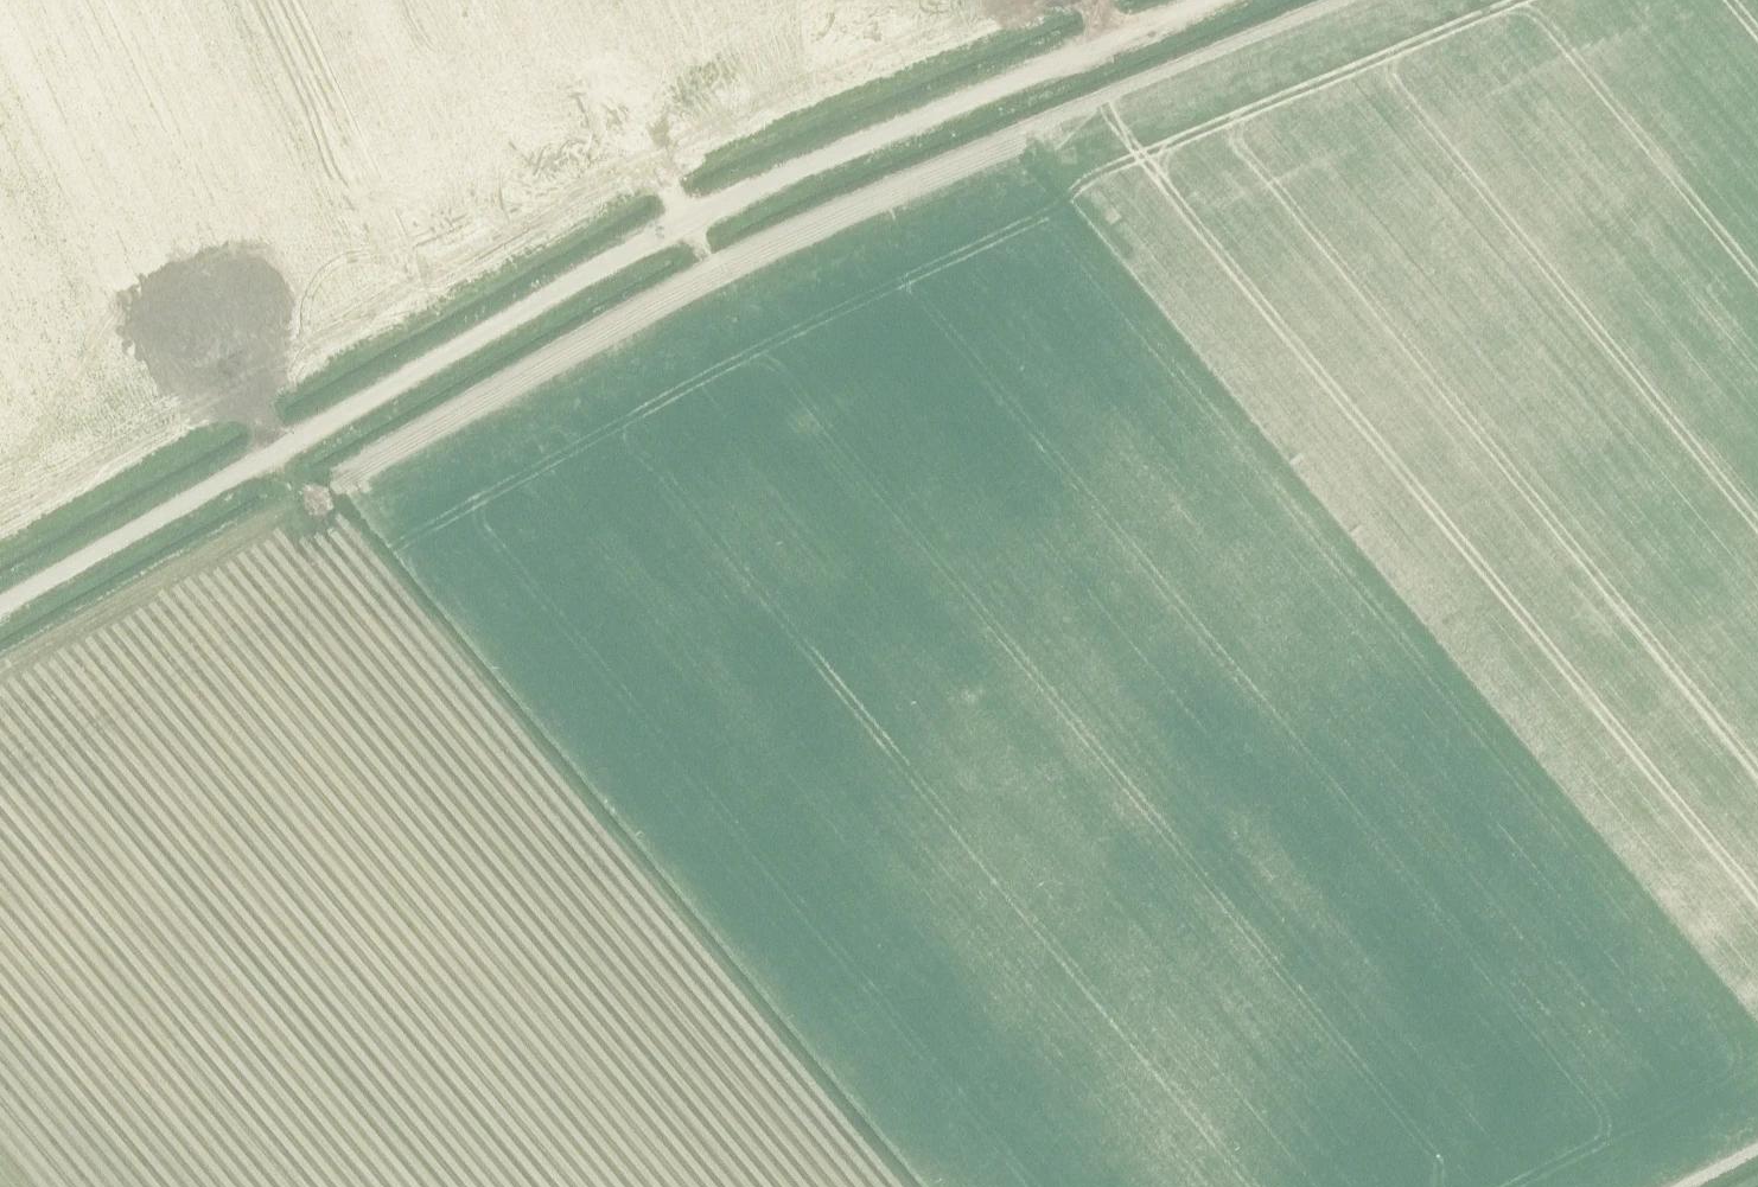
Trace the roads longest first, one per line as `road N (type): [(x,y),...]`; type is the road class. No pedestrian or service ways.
road 1 (unclassified): [(0,605),(703,211),(1205,0)]

